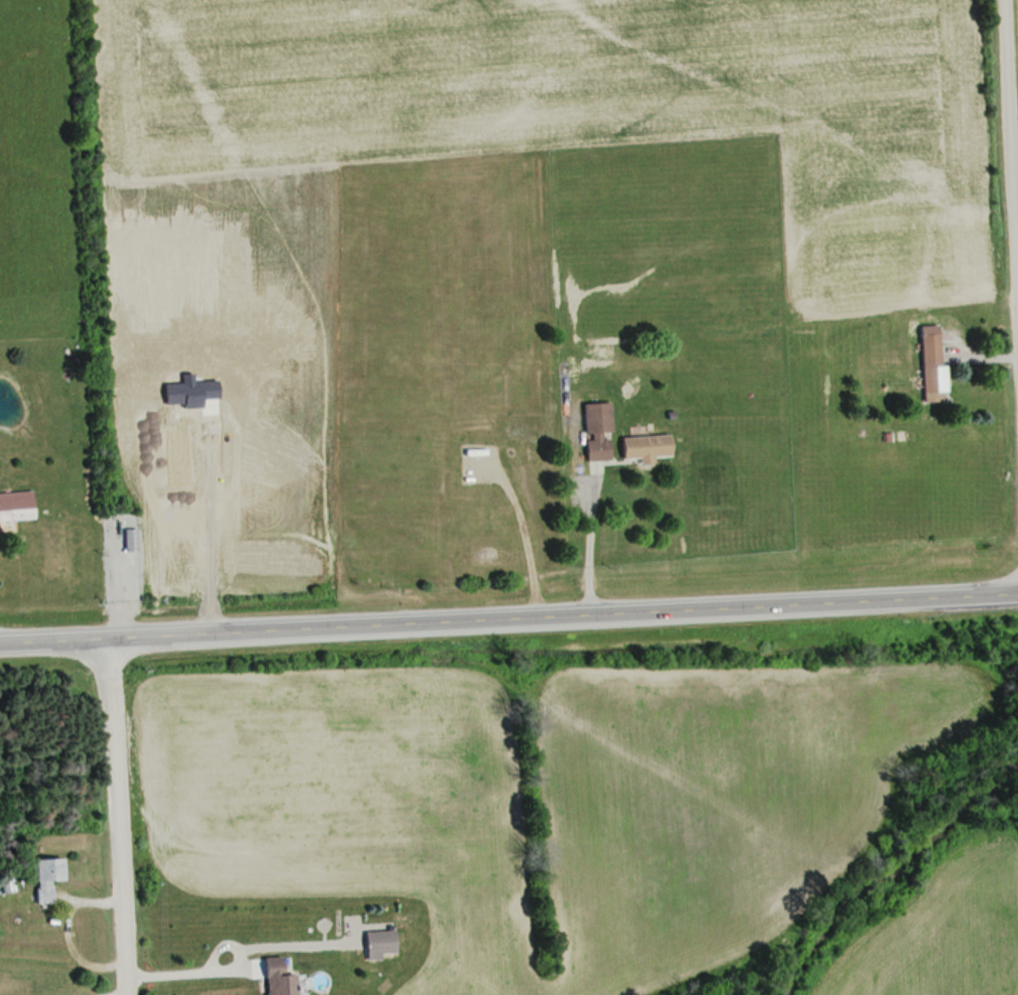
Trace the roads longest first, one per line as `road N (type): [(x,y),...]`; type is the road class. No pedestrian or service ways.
road 1 (tertiary): [(0,641),(1017,587)]
road 2 (residential): [(1017,417),(998,0)]
road 3 (residential): [(101,636),(120,994)]

